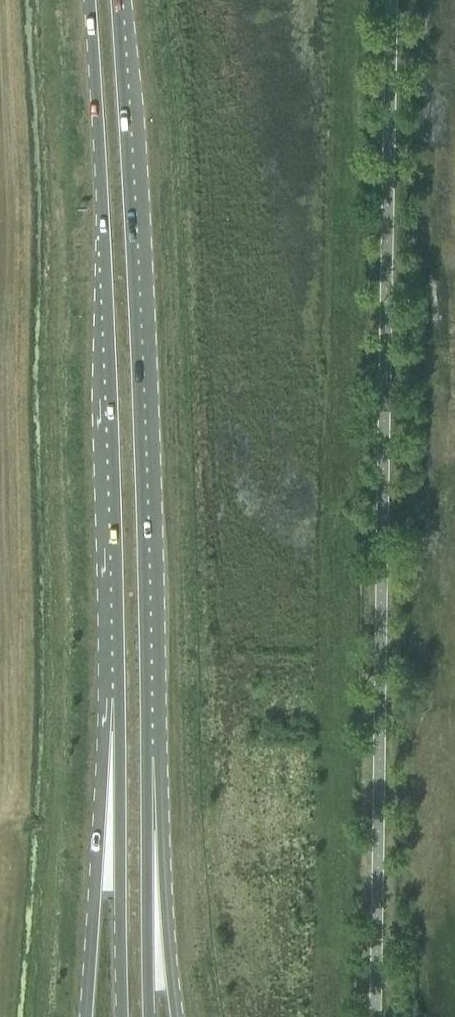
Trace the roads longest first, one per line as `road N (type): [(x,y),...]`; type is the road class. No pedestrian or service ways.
road 1 (primary): [(147,921),(135,338),(116,0)]
road 2 (primary): [(88,0),(115,524),(116,805)]
road 3 (primary): [(116,805),(93,910),(86,1016)]
road 4 (primary): [(116,805),(123,1016)]

